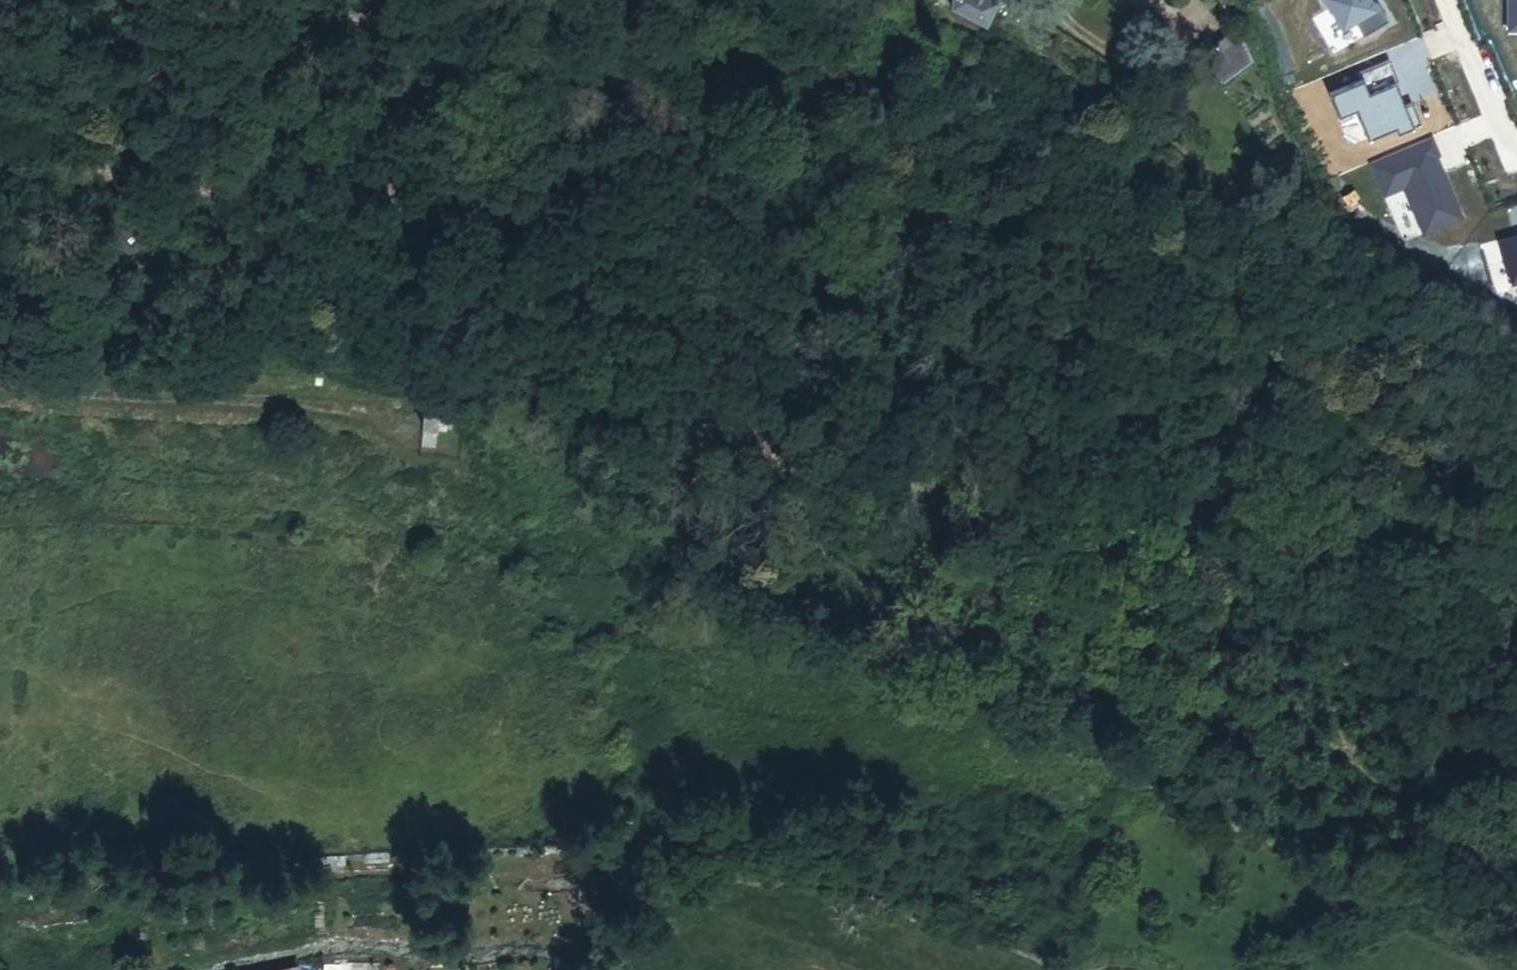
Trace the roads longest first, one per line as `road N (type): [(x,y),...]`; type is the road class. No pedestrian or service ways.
road 1 (residential): [(1516,153),(1509,152),(1437,0)]

